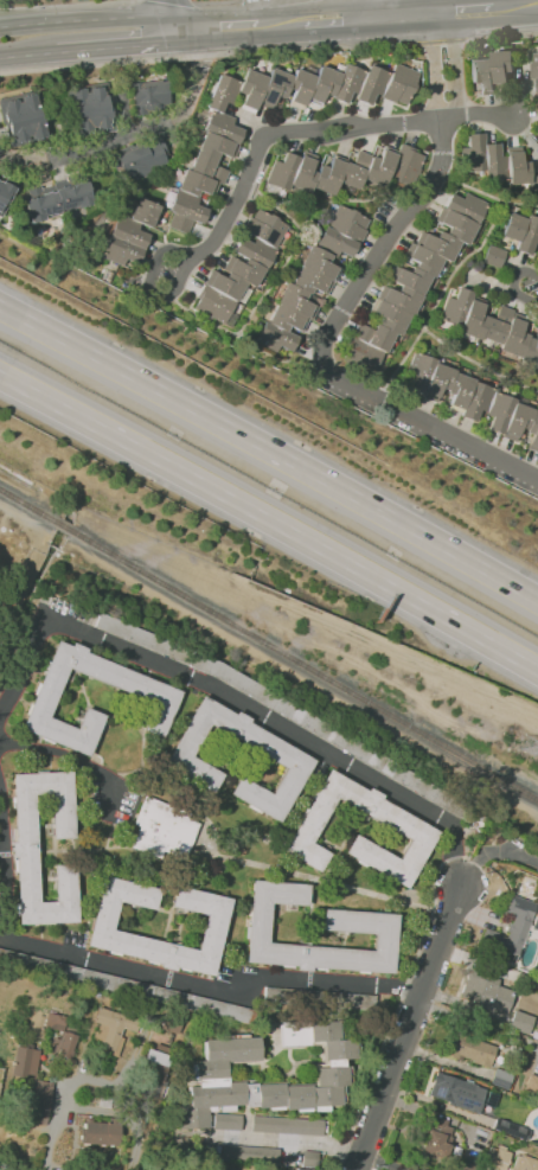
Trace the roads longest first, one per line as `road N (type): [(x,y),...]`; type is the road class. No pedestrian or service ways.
road 1 (residential): [(440,13),(448,119),(438,170),(322,345),(321,365),(331,381),(537,480)]
road 2 (motorway): [(0,378),(537,673)]
road 3 (motorway): [(537,601),(0,308)]
road 4 (track): [(66,533),(148,589),(537,813)]
road 5 (residential): [(517,116),(264,135),(211,249),(188,258),(173,296)]
road 6 (residential): [(461,882),(356,1169)]
road 7 (residential): [(181,31),(203,60),(184,116),(28,165),(0,152)]
road 8 (secondary): [(181,31),(132,18),(0,25)]
road 9 (secondary): [(56,52),(137,45),(181,31)]

